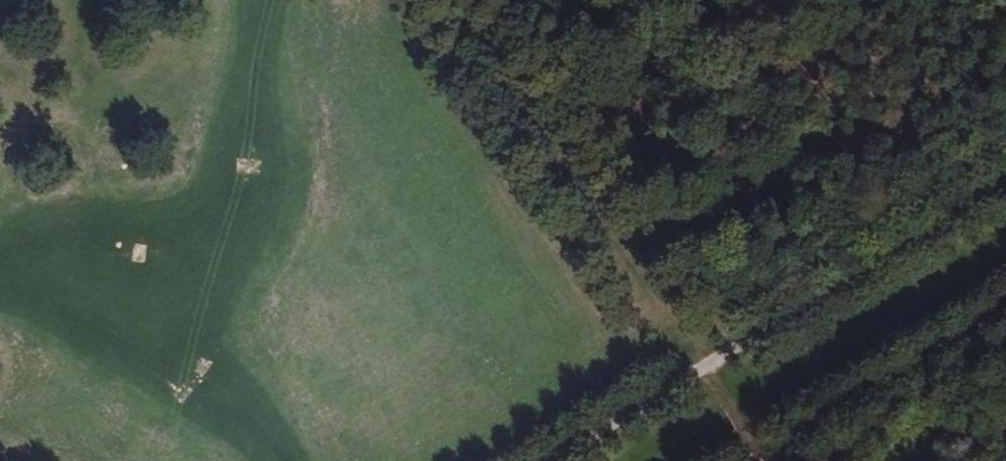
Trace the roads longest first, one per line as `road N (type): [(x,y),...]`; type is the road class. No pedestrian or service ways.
road 1 (track): [(753,460),(451,0)]
road 2 (track): [(1005,174),(544,460)]
road 3 (track): [(763,460),(1005,310)]

